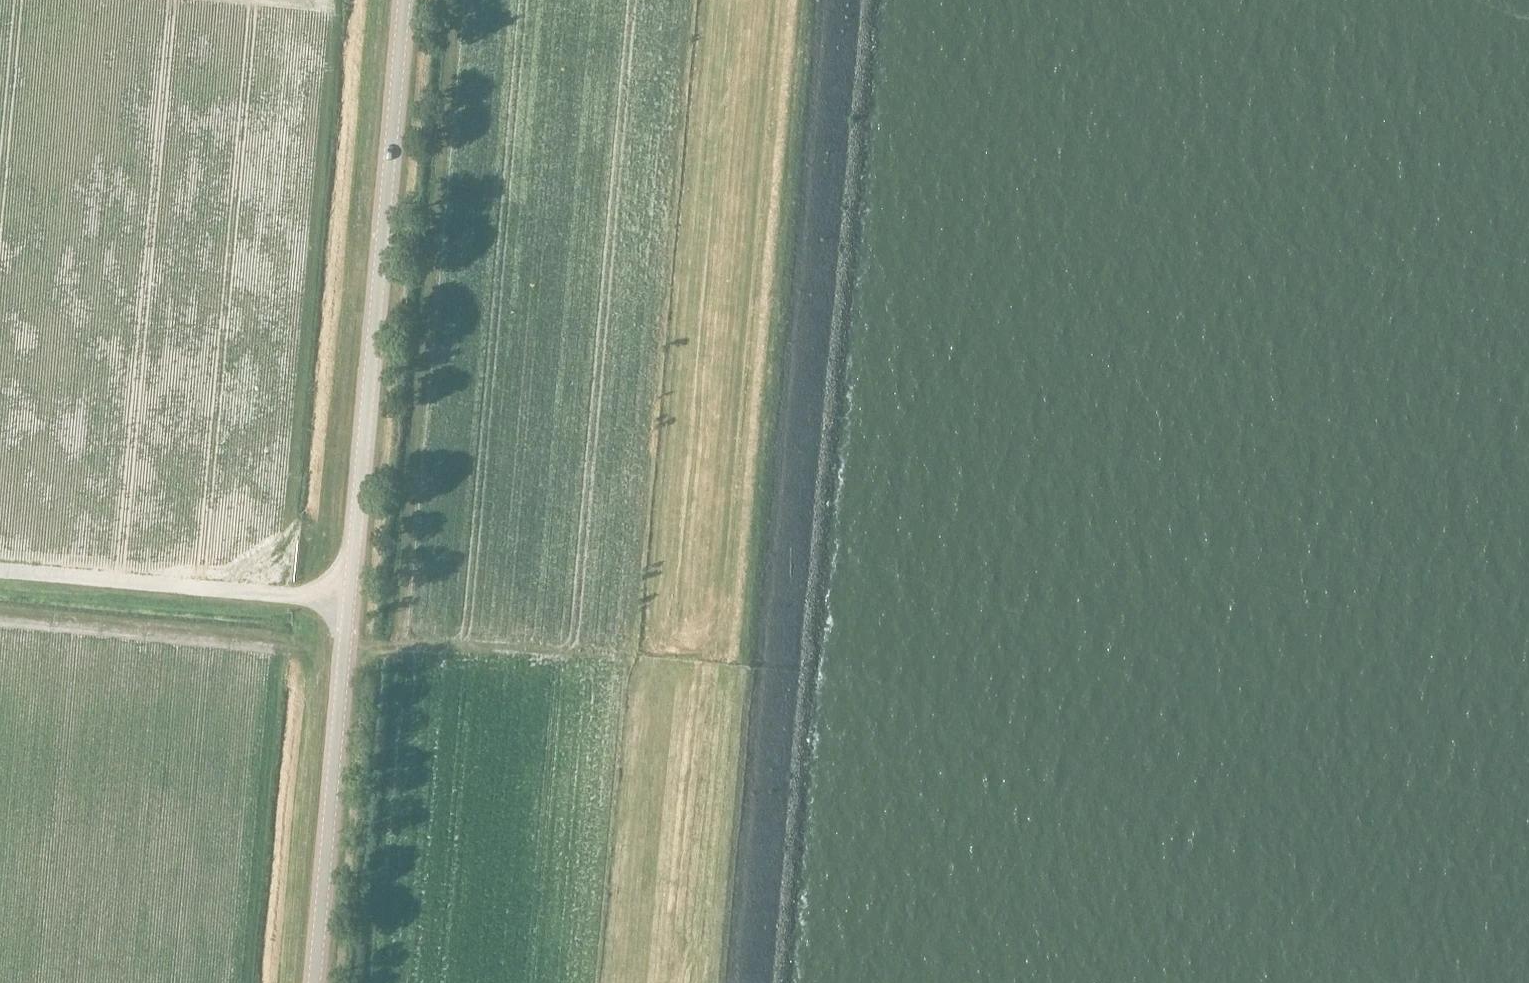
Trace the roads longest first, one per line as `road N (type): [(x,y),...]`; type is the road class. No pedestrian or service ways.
road 1 (tertiary): [(314,982),(404,0)]

